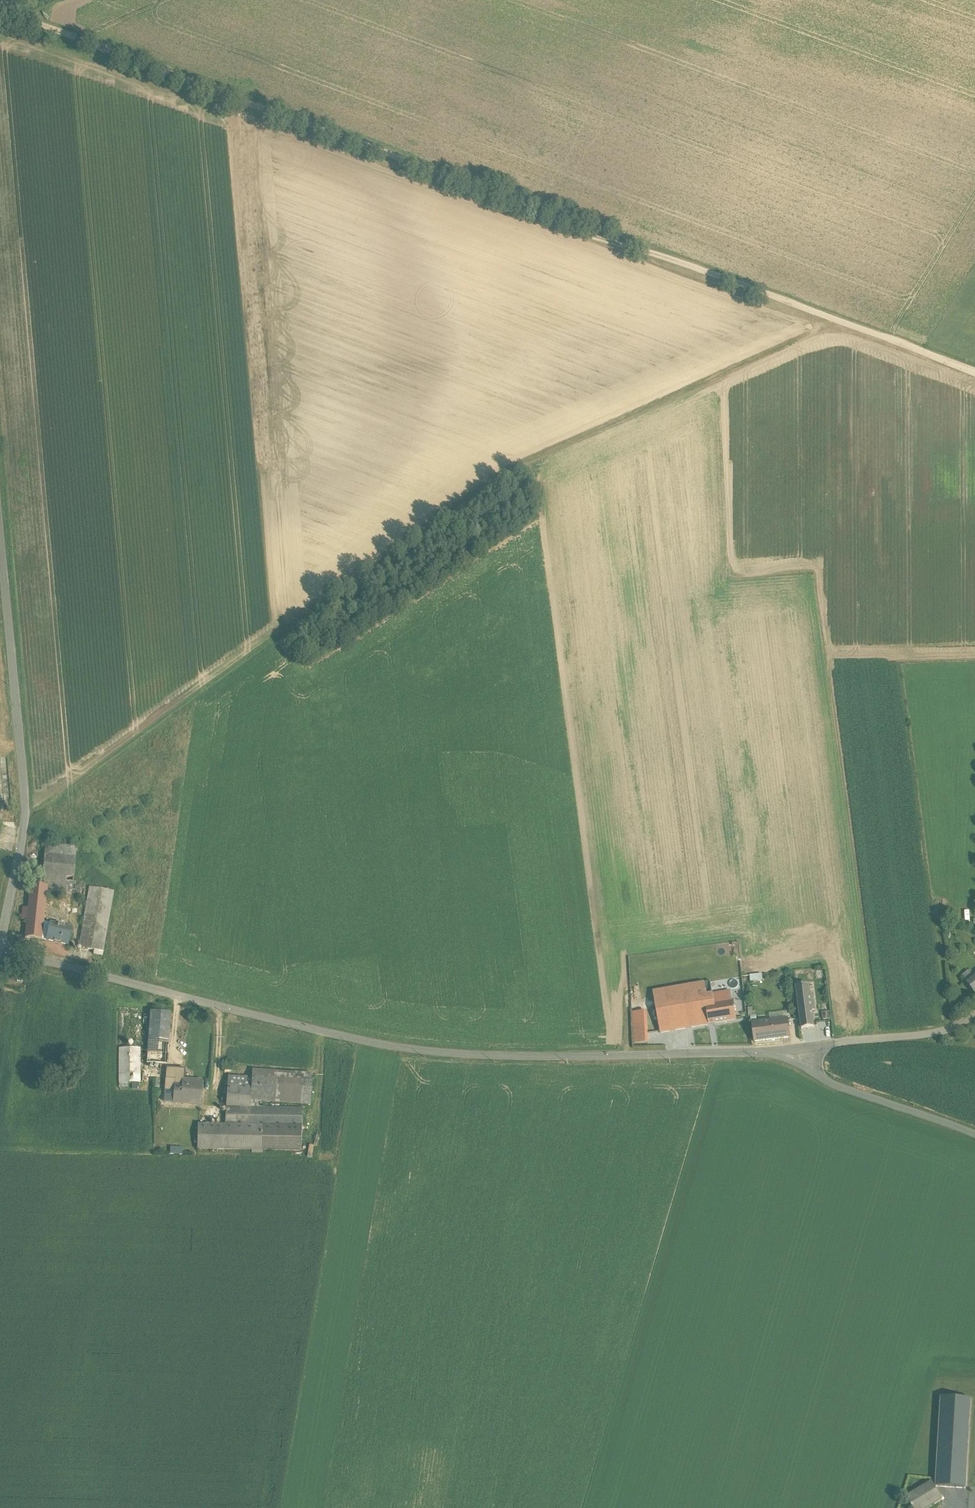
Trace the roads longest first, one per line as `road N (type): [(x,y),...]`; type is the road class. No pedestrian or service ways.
road 1 (track): [(0,7),(974,369)]
road 2 (track): [(25,818),(514,464),(836,318)]
road 3 (unclassified): [(800,1052),(442,1054),(325,1032),(0,946)]
road 4 (unclassified): [(0,944),(25,818),(0,545)]
road 5 (unclassified): [(974,1134),(825,1083),(800,1052)]
road 6 (unclassified): [(800,1052),(940,1031),(974,1013)]

